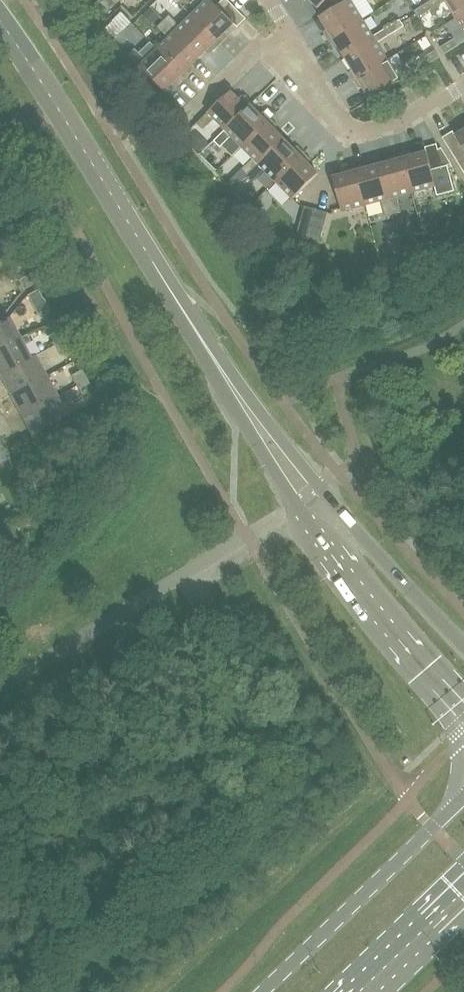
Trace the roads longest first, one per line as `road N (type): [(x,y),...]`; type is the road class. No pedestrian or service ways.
road 1 (tertiary): [(239,396),(0,20)]
road 2 (tertiary): [(239,396),(295,504),(463,713)]
road 3 (tertiary): [(463,647),(239,396)]
road 4 (primary): [(463,798),(263,991)]
road 5 (residential): [(463,86),(404,122),(350,130),(299,64),(286,25)]
road 6 (primary): [(368,991),(463,899)]
road 7 (residential): [(194,112),(286,25)]

